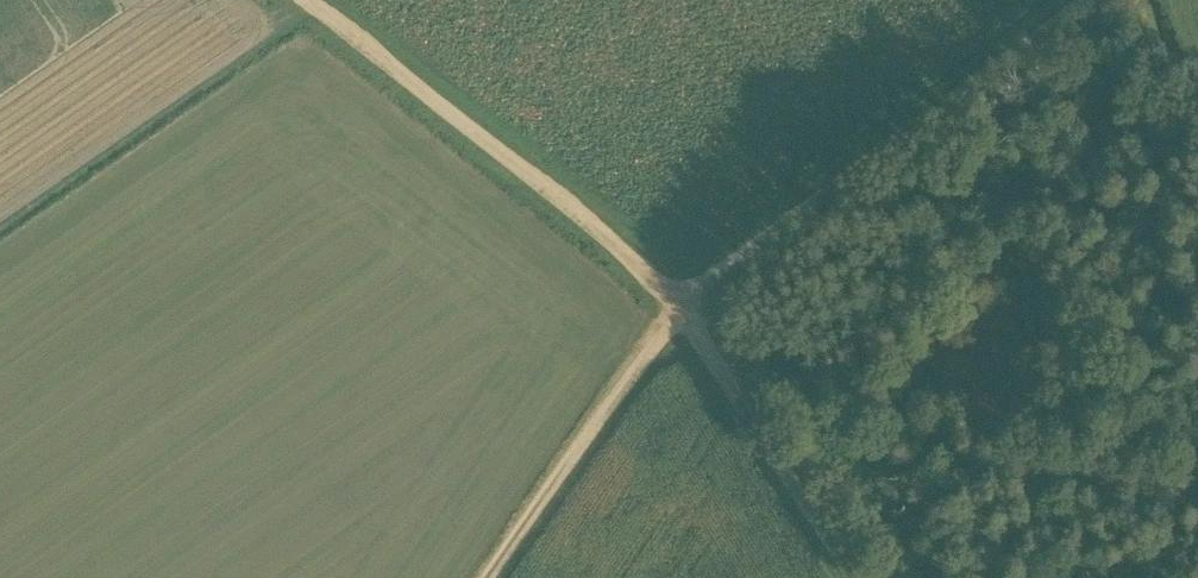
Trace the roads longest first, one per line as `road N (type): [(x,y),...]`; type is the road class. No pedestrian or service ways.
road 1 (unclassified): [(677,300),(1089,0)]
road 2 (track): [(306,0),(677,300)]
road 3 (track): [(491,577),(677,300)]
road 4 (track): [(860,577),(677,300)]

